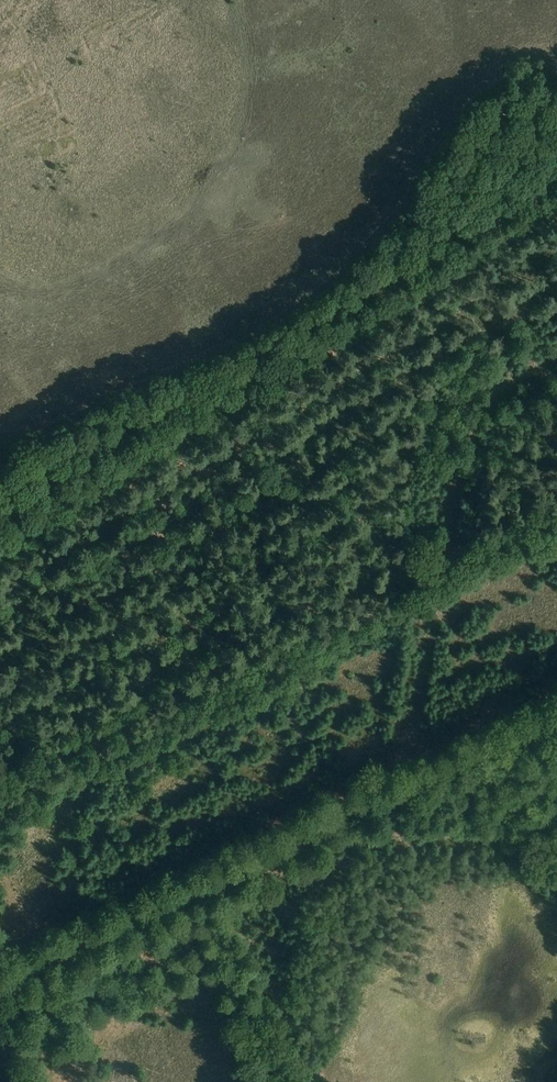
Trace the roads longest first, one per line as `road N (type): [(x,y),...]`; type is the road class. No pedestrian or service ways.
road 1 (track): [(556,68),(481,102),(382,236),(307,303),(0,464)]
road 2 (track): [(0,987),(556,712)]

